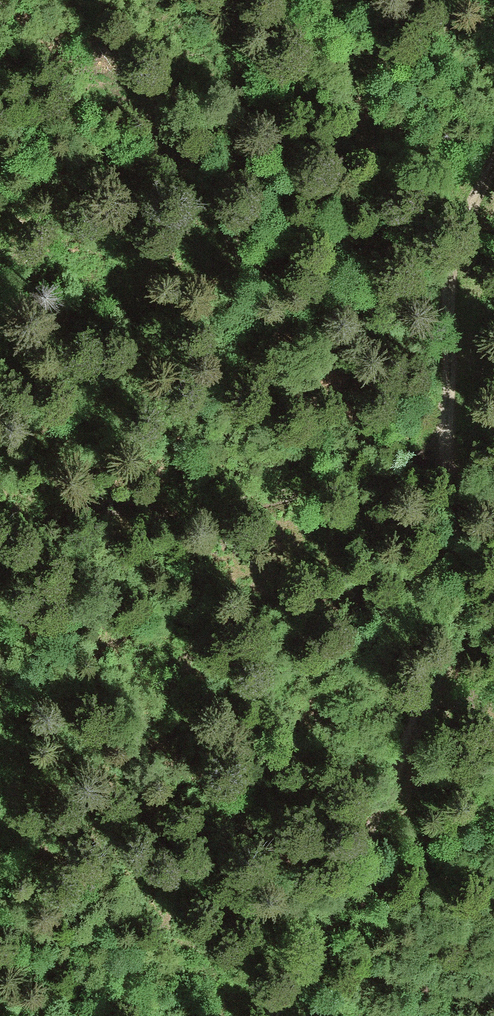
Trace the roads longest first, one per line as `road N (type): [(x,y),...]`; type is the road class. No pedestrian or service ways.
road 1 (track): [(493,179),(456,279),(448,442),(466,491),(469,555),(452,647),(374,833),(278,1015)]
road 2 (track): [(448,442),(228,500),(15,525),(0,535)]

